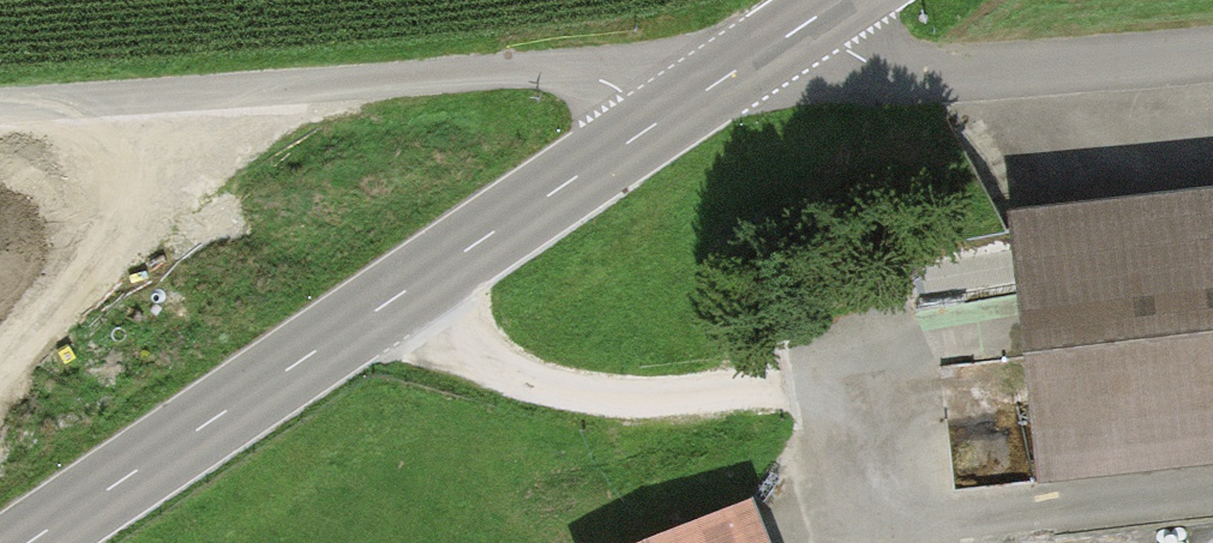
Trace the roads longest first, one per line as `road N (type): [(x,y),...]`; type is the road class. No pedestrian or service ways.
road 1 (primary): [(648,127),(29,542)]
road 2 (residential): [(648,127),(627,97),(579,66),(0,109)]
road 3 (residential): [(819,13),(842,46),(877,65),(931,72),(1212,50)]
road 4 (primary): [(819,13),(648,127)]

